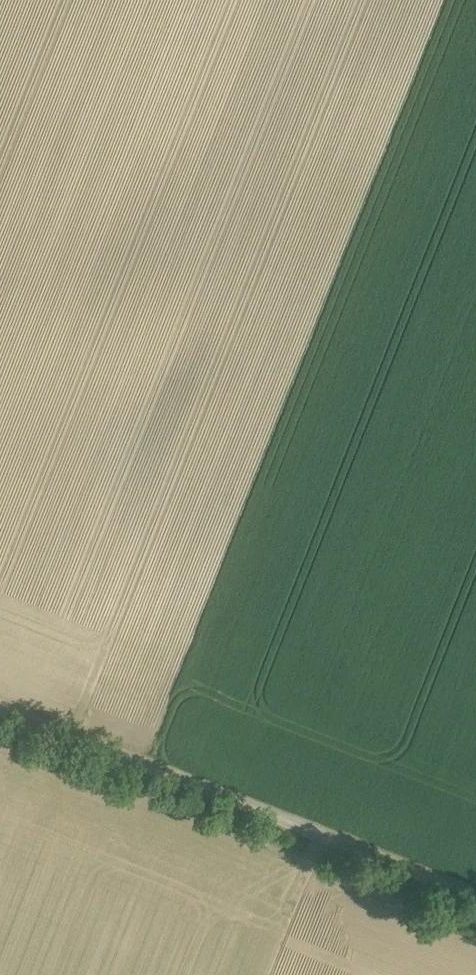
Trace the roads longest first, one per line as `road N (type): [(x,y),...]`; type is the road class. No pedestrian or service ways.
road 1 (track): [(0,712),(475,899)]

